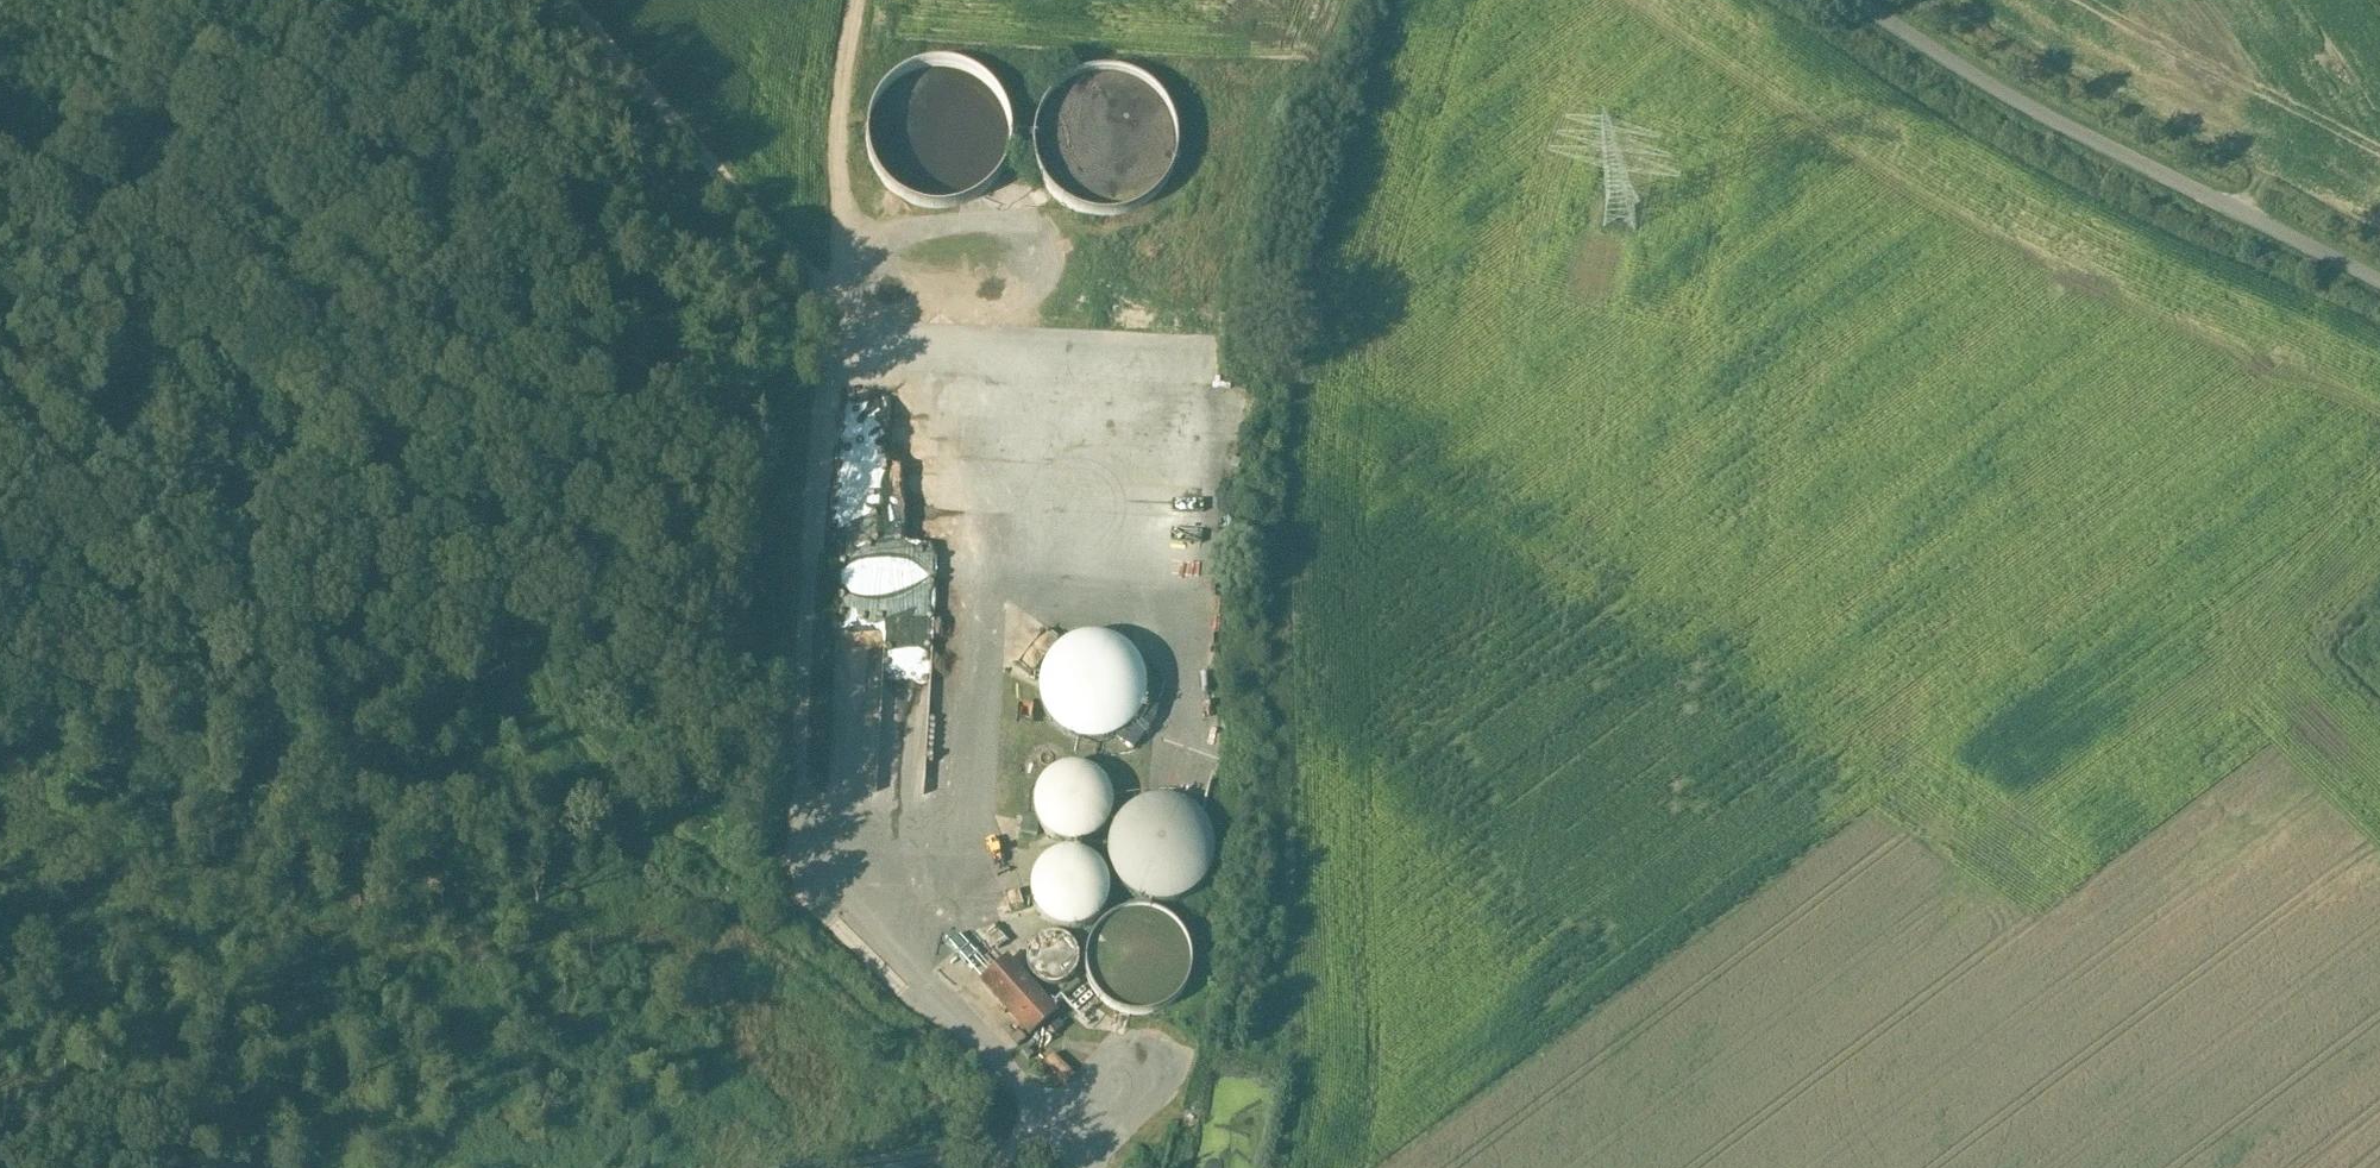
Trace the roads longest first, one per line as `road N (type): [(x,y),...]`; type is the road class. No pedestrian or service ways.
road 1 (unclassified): [(2379,283),(1996,93),(1853,0)]
road 2 (track): [(823,300),(567,0)]
road 3 (track): [(811,1167),(900,1161),(1025,1133)]

